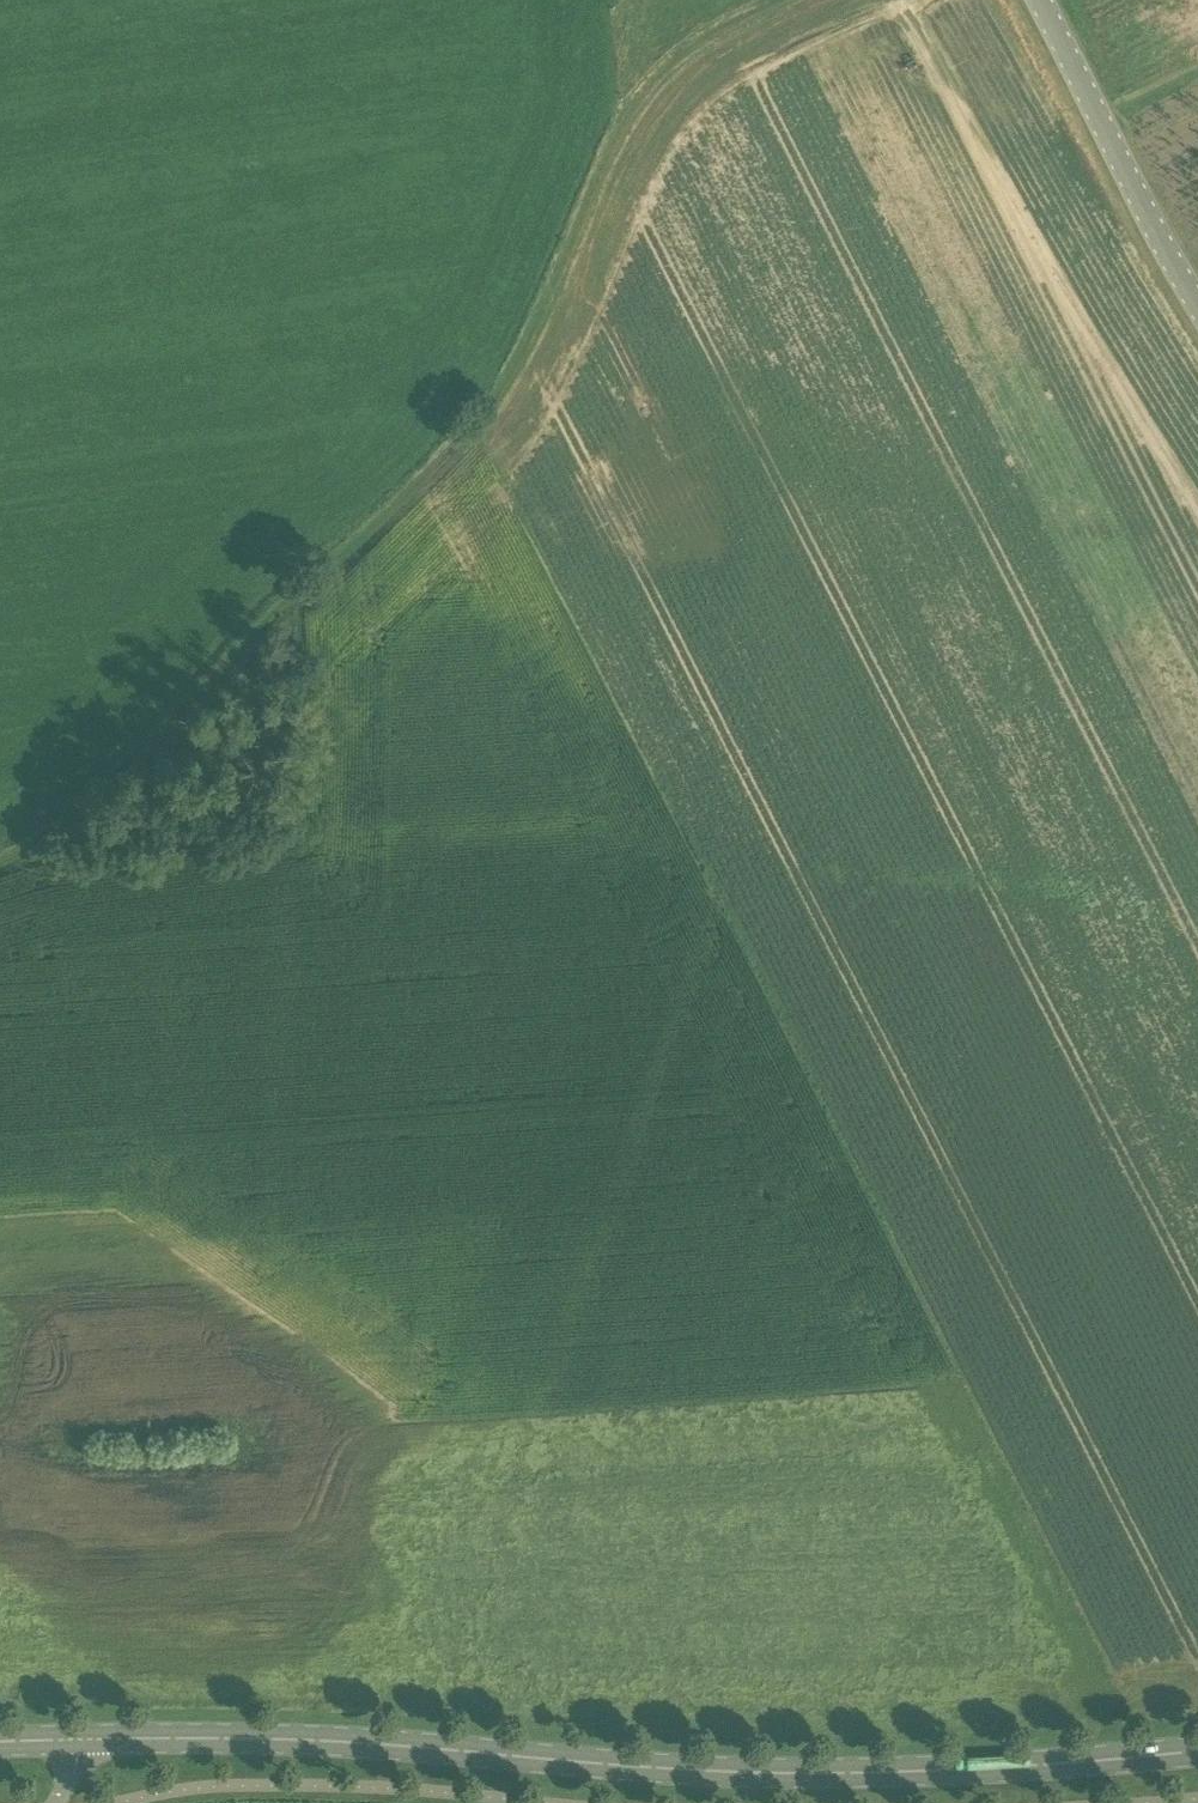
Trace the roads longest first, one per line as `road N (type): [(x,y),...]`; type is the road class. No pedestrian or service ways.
road 1 (track): [(774,0),(693,40),(651,77),(577,204),(519,342),(477,399),(116,778),(49,830),(0,851)]
road 2 (secondary): [(84,1743),(266,1740),(750,1773),(1062,1762),(1197,1748)]
road 3 (unclassified): [(1197,298),(1042,0)]

